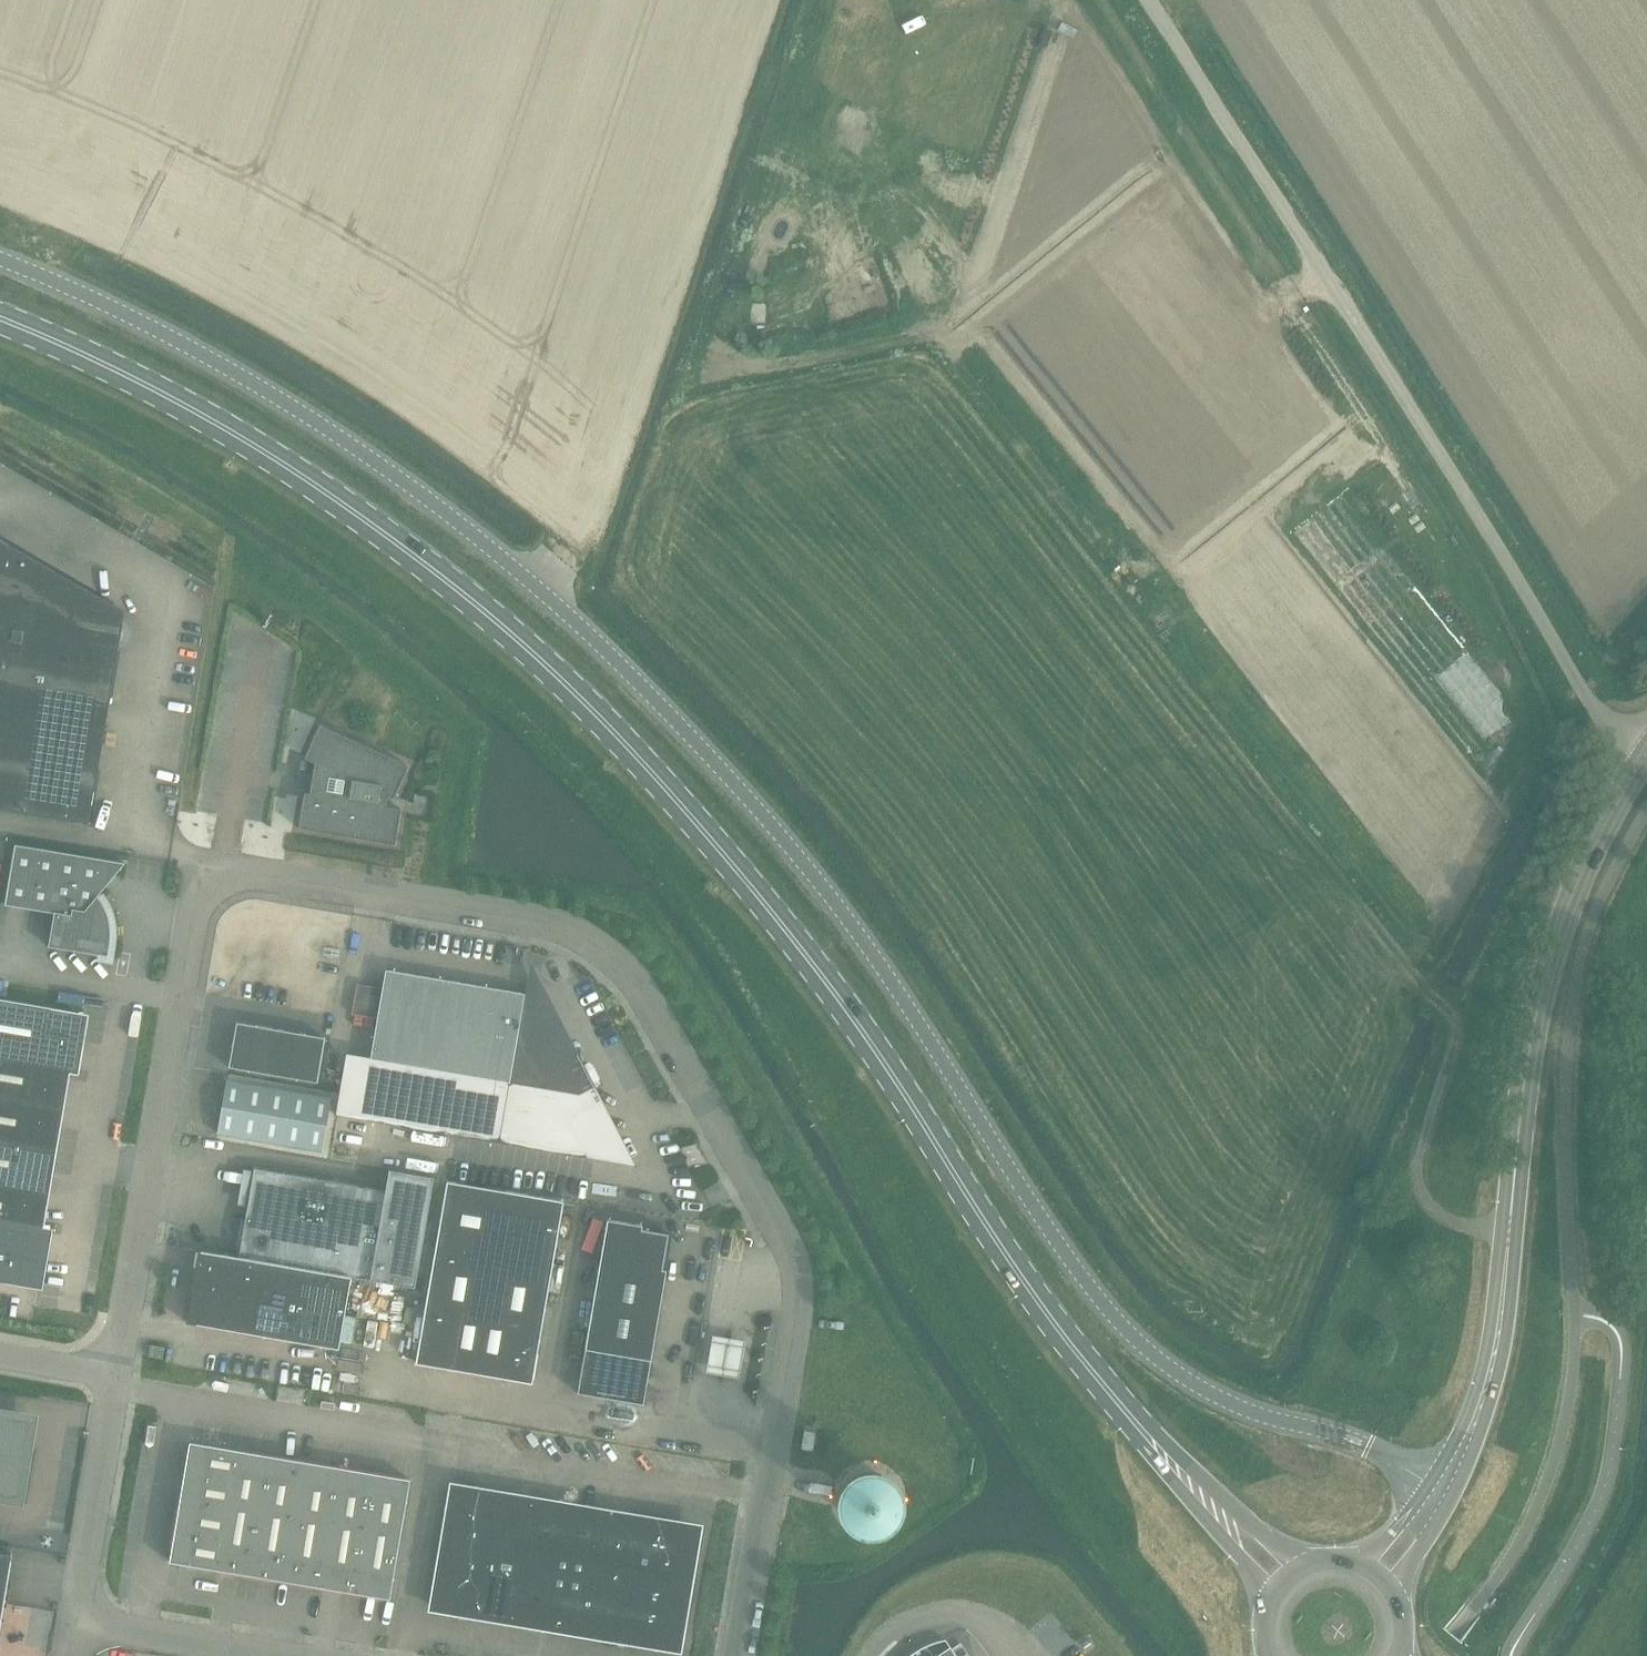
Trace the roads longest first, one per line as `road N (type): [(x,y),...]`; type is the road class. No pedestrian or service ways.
road 1 (unclassified): [(1439,1490),(1355,1441),(1207,1391),(1127,1331),(1055,1240),(829,896),(693,738),(536,587),(285,401),(165,334),(0,259)]
road 2 (unclassified): [(738,1655),(797,1268),(644,996),(627,971),(579,935),(367,890),(221,870),(204,876),(117,1371)]
road 3 (primary): [(1173,1464),(1033,1296),(821,976),(598,716),(442,577),(293,471),(135,380),(0,318)]
road 4 (secondary): [(1439,1490),(1492,1361),(1541,986),(1577,881),(1646,754)]
road 5 (track): [(1509,1235),(1439,1215),(1423,1196),(1422,1144),(1454,1025),(1424,989)]
road 6 (unclassified): [(117,1371),(72,1619)]
road 7 (unclassified): [(72,1619),(292,1655)]
road 8 (primary): [(1173,1464),(1272,1593)]
road 9 (primary): [(1298,1567),(1173,1464)]

